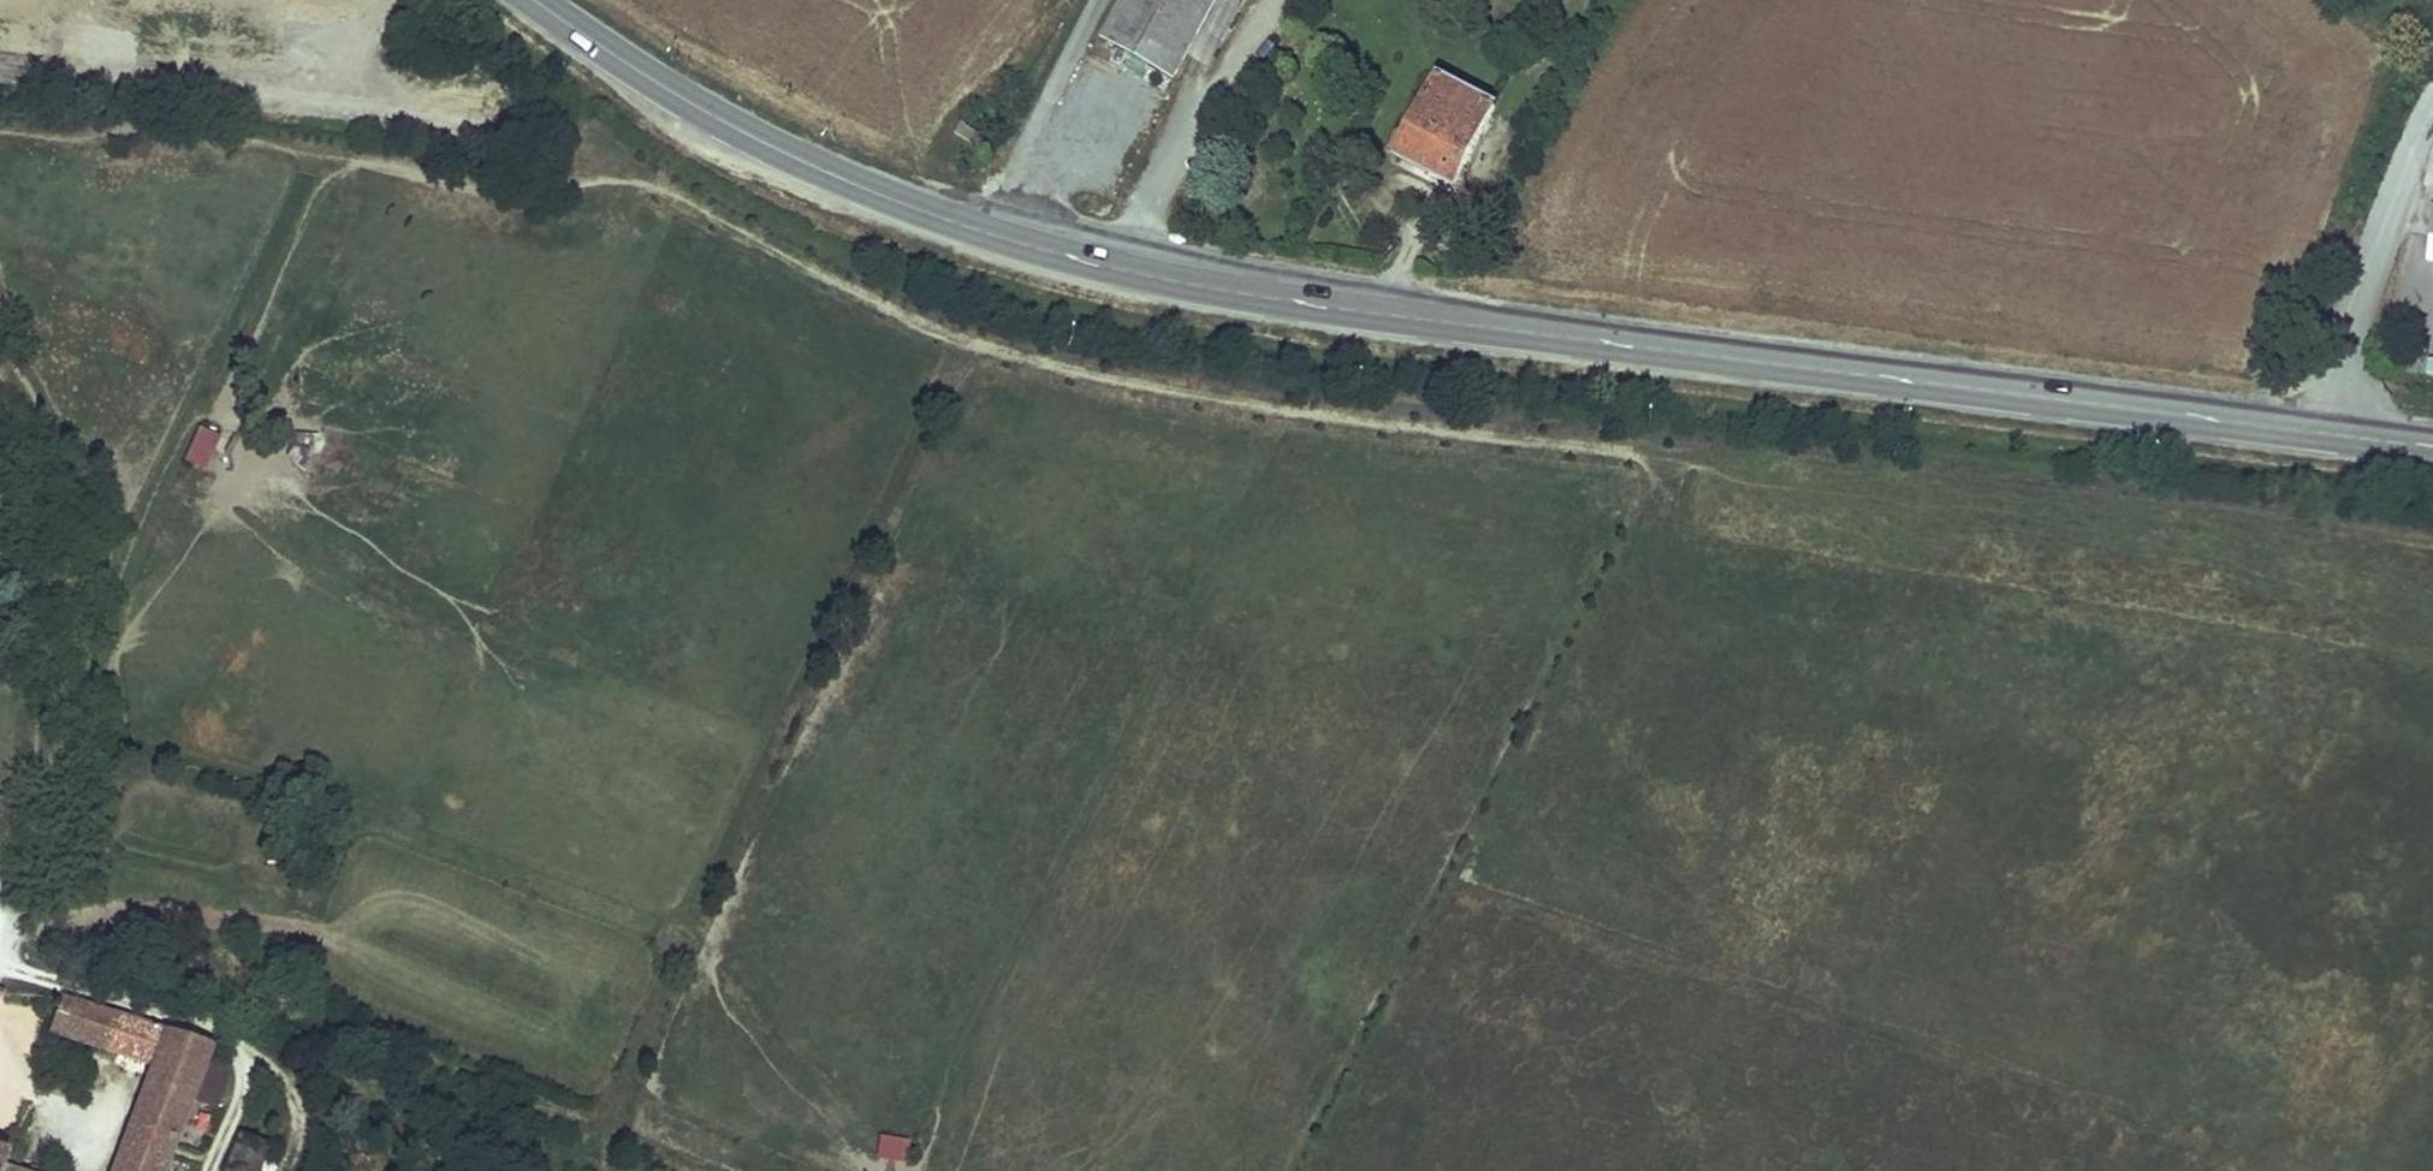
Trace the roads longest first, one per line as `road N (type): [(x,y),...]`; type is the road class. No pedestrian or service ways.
road 1 (tertiary): [(2432,446),(1362,311),(1121,270),(856,185),(753,136),(535,0)]

